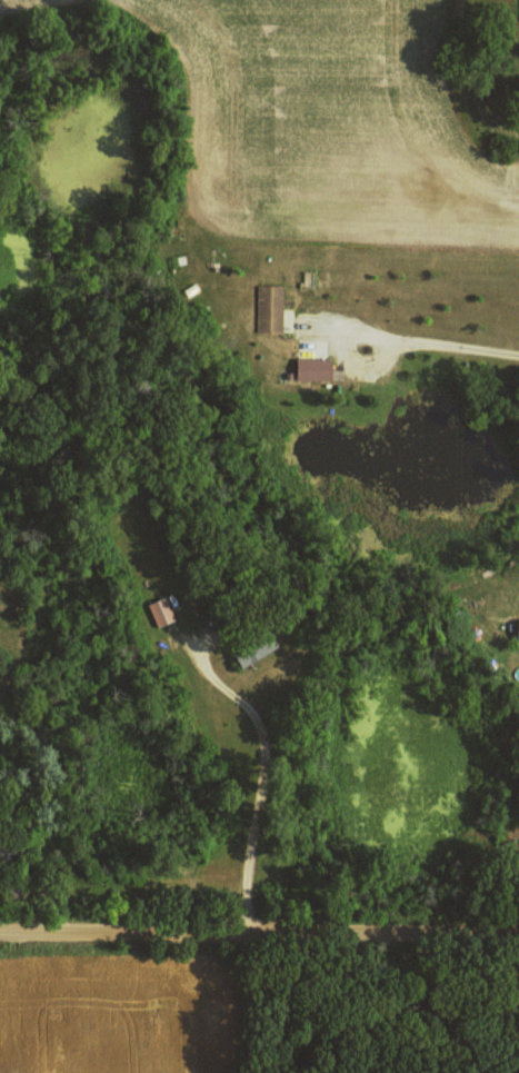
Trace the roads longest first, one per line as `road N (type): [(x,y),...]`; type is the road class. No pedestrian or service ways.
road 1 (residential): [(0,938),(518,938)]

